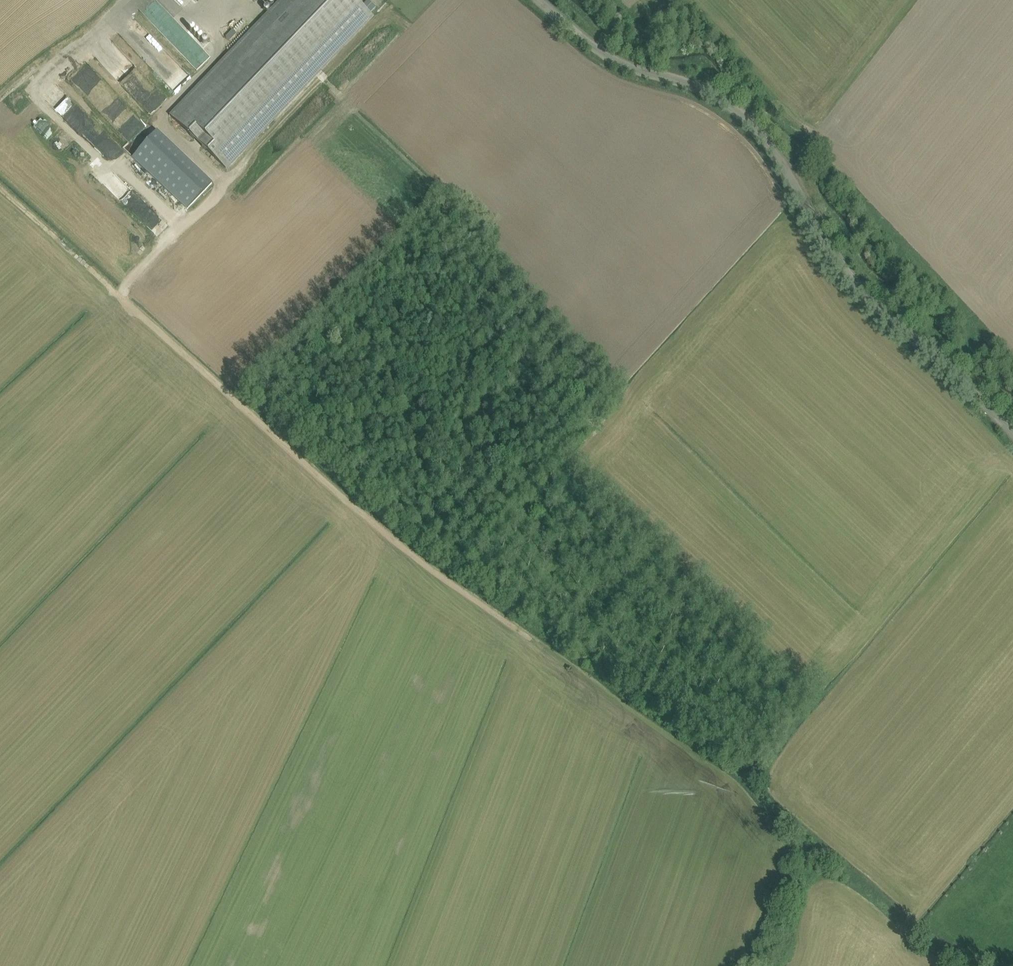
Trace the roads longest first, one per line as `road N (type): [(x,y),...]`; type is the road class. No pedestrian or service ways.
road 1 (track): [(631,709),(381,531),(0,188)]
road 2 (unclassified): [(1012,432),(860,287),(769,143),(740,115),(701,88),(614,60),(540,0)]
road 3 (track): [(985,965),(891,906),(778,811)]
road 4 (track): [(0,101),(127,0)]

